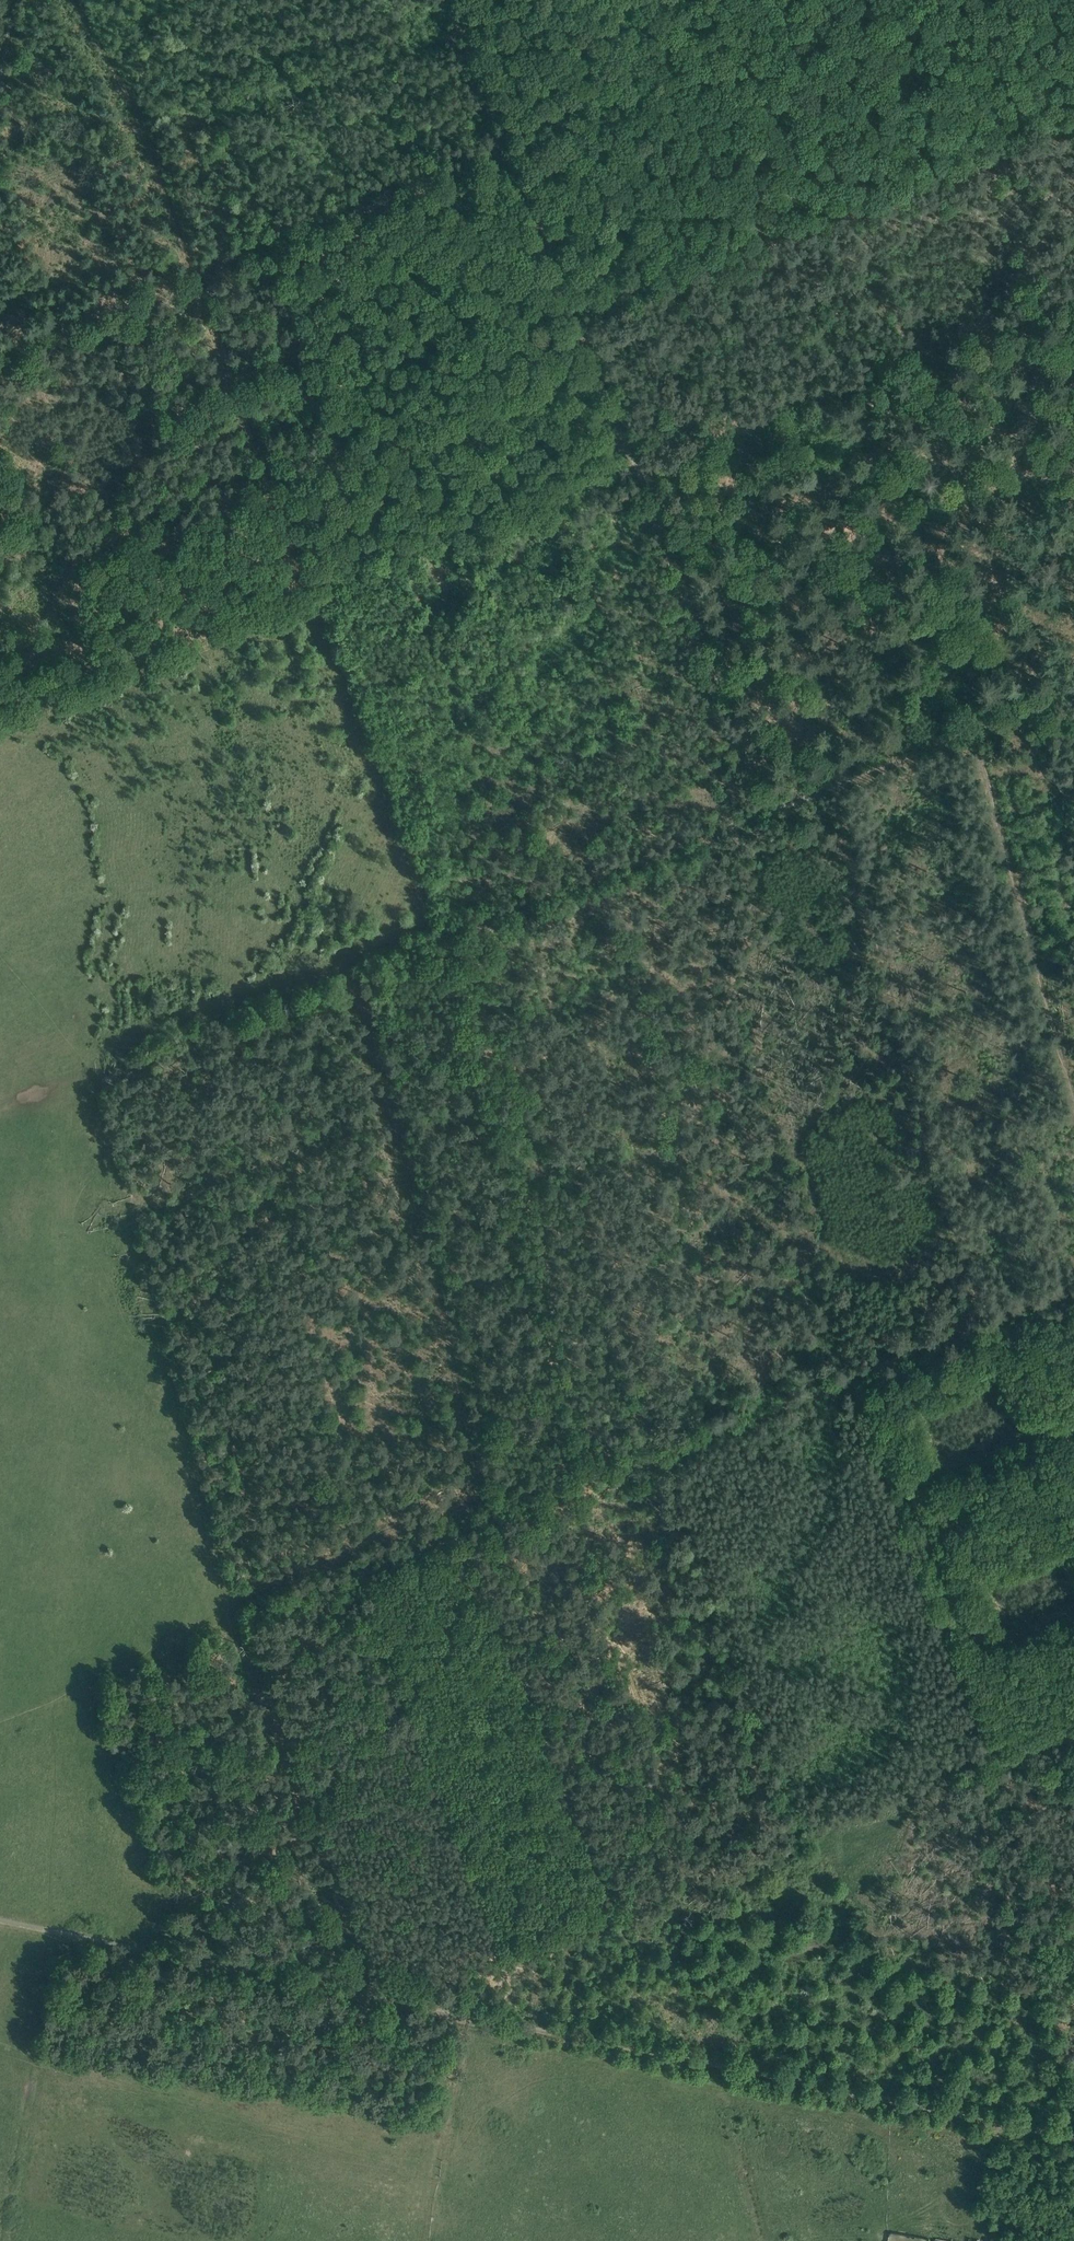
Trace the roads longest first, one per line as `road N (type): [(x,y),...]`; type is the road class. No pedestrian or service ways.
road 1 (track): [(1073,1291),(633,1465)]

